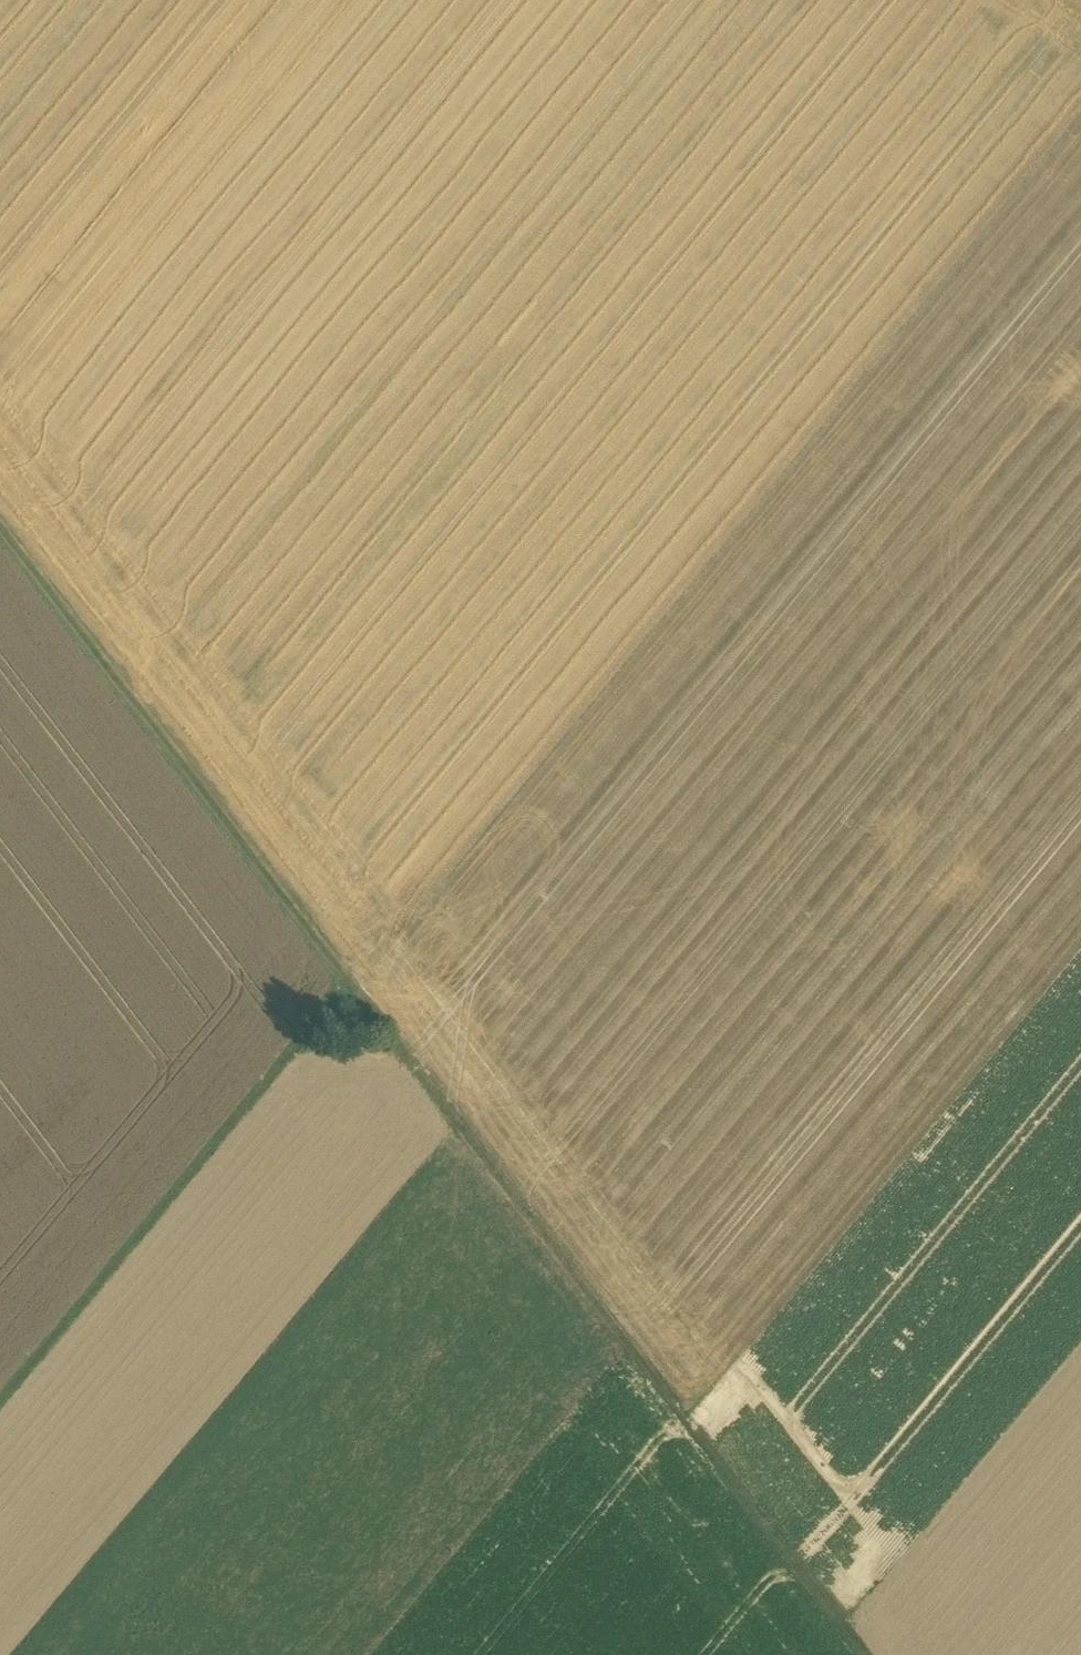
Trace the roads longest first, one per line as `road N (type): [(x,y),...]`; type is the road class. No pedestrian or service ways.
road 1 (track): [(862,1654),(0,533)]
road 2 (track): [(0,1403),(347,986)]

